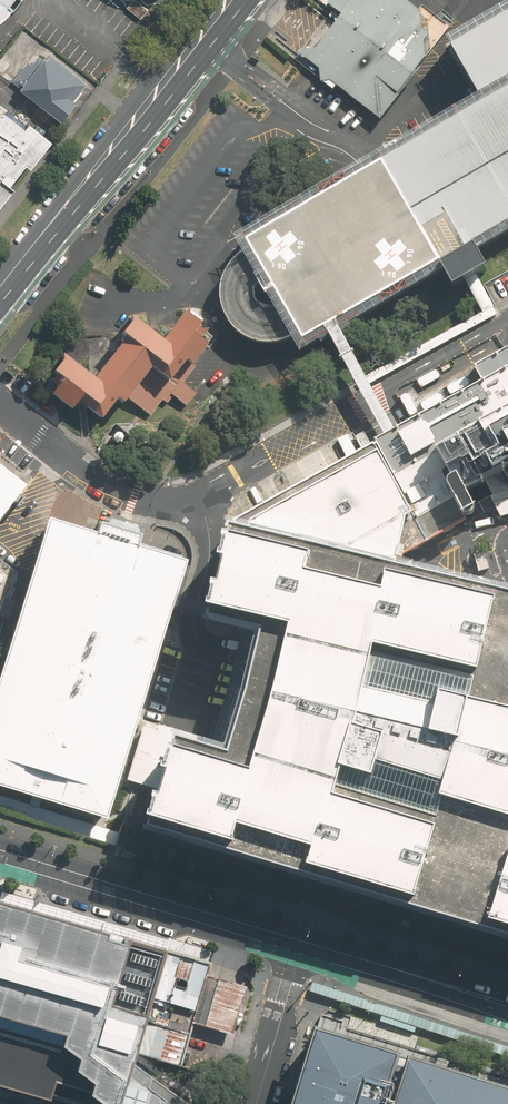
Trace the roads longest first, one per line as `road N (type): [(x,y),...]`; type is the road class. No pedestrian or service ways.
road 1 (secondary): [(234,0),(0,296)]
road 2 (secondary): [(0,858),(301,949)]
road 3 (secondary): [(301,949),(507,1012)]
road 4 (residential): [(256,1103),(301,949)]

